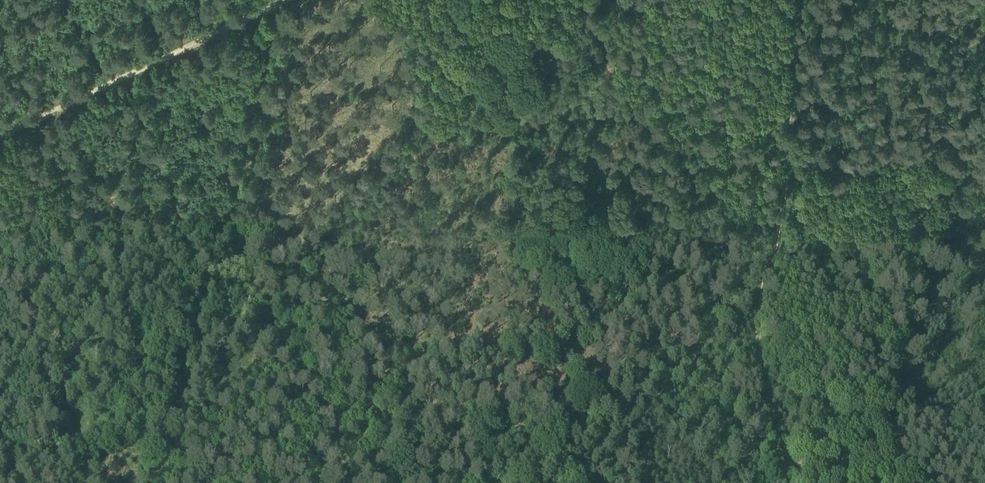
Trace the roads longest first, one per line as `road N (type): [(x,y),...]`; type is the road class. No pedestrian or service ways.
road 1 (track): [(793,0),(785,164),(758,358),(773,482)]
road 2 (track): [(0,132),(276,0)]

